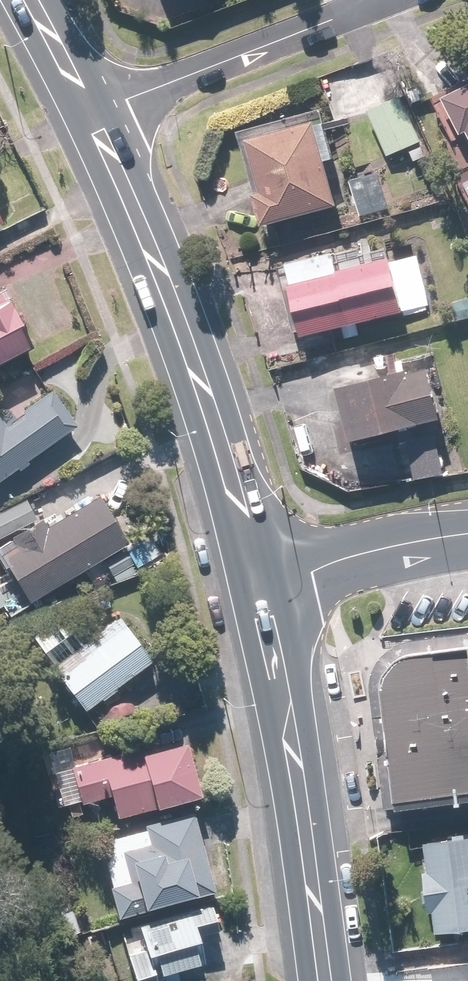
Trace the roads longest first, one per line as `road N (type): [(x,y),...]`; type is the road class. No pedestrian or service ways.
road 1 (secondary): [(93,117),(184,343),(249,570)]
road 2 (secondary): [(249,570),(285,722),(319,980)]
road 3 (residential): [(93,117),(371,0)]
road 4 (tertiary): [(249,570),(467,535)]
road 5 (secondary): [(35,0),(93,117)]

